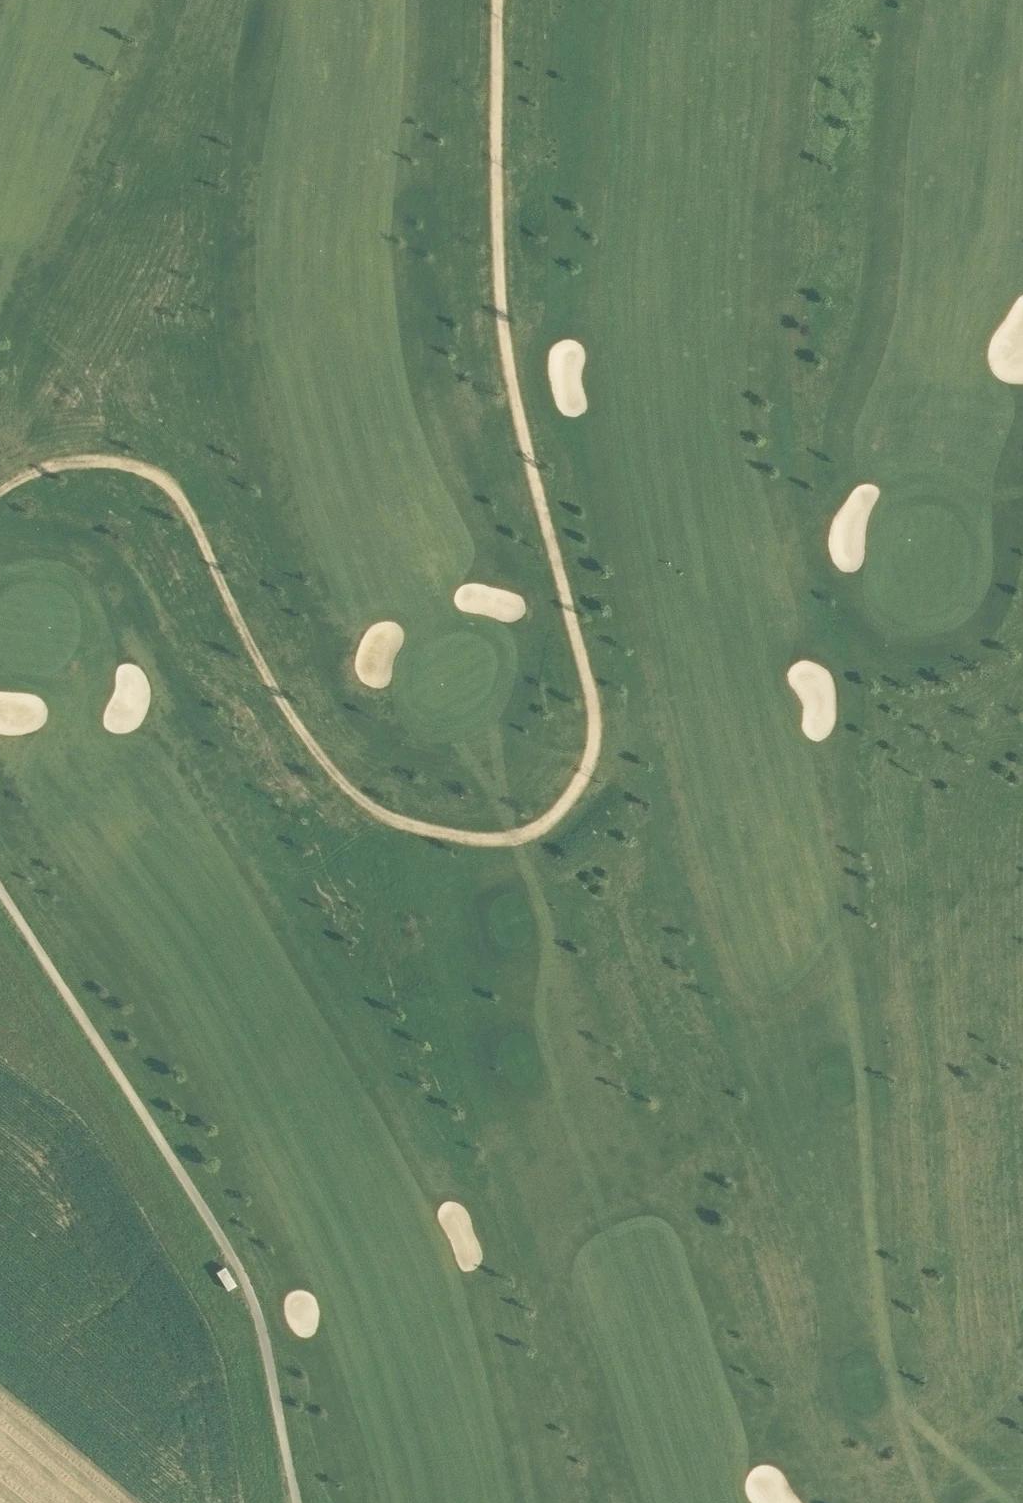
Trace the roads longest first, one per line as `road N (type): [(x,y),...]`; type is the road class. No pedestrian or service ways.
road 1 (track): [(0,492),(34,471),(98,458),(145,468),(188,503),(257,660),(311,748),(354,791),(411,824),(479,837),(536,831),(566,803),(590,758),(593,701),(506,344),(496,166),(499,0)]
road 2 (track): [(301,1502),(268,1334),(235,1259),(0,884)]

